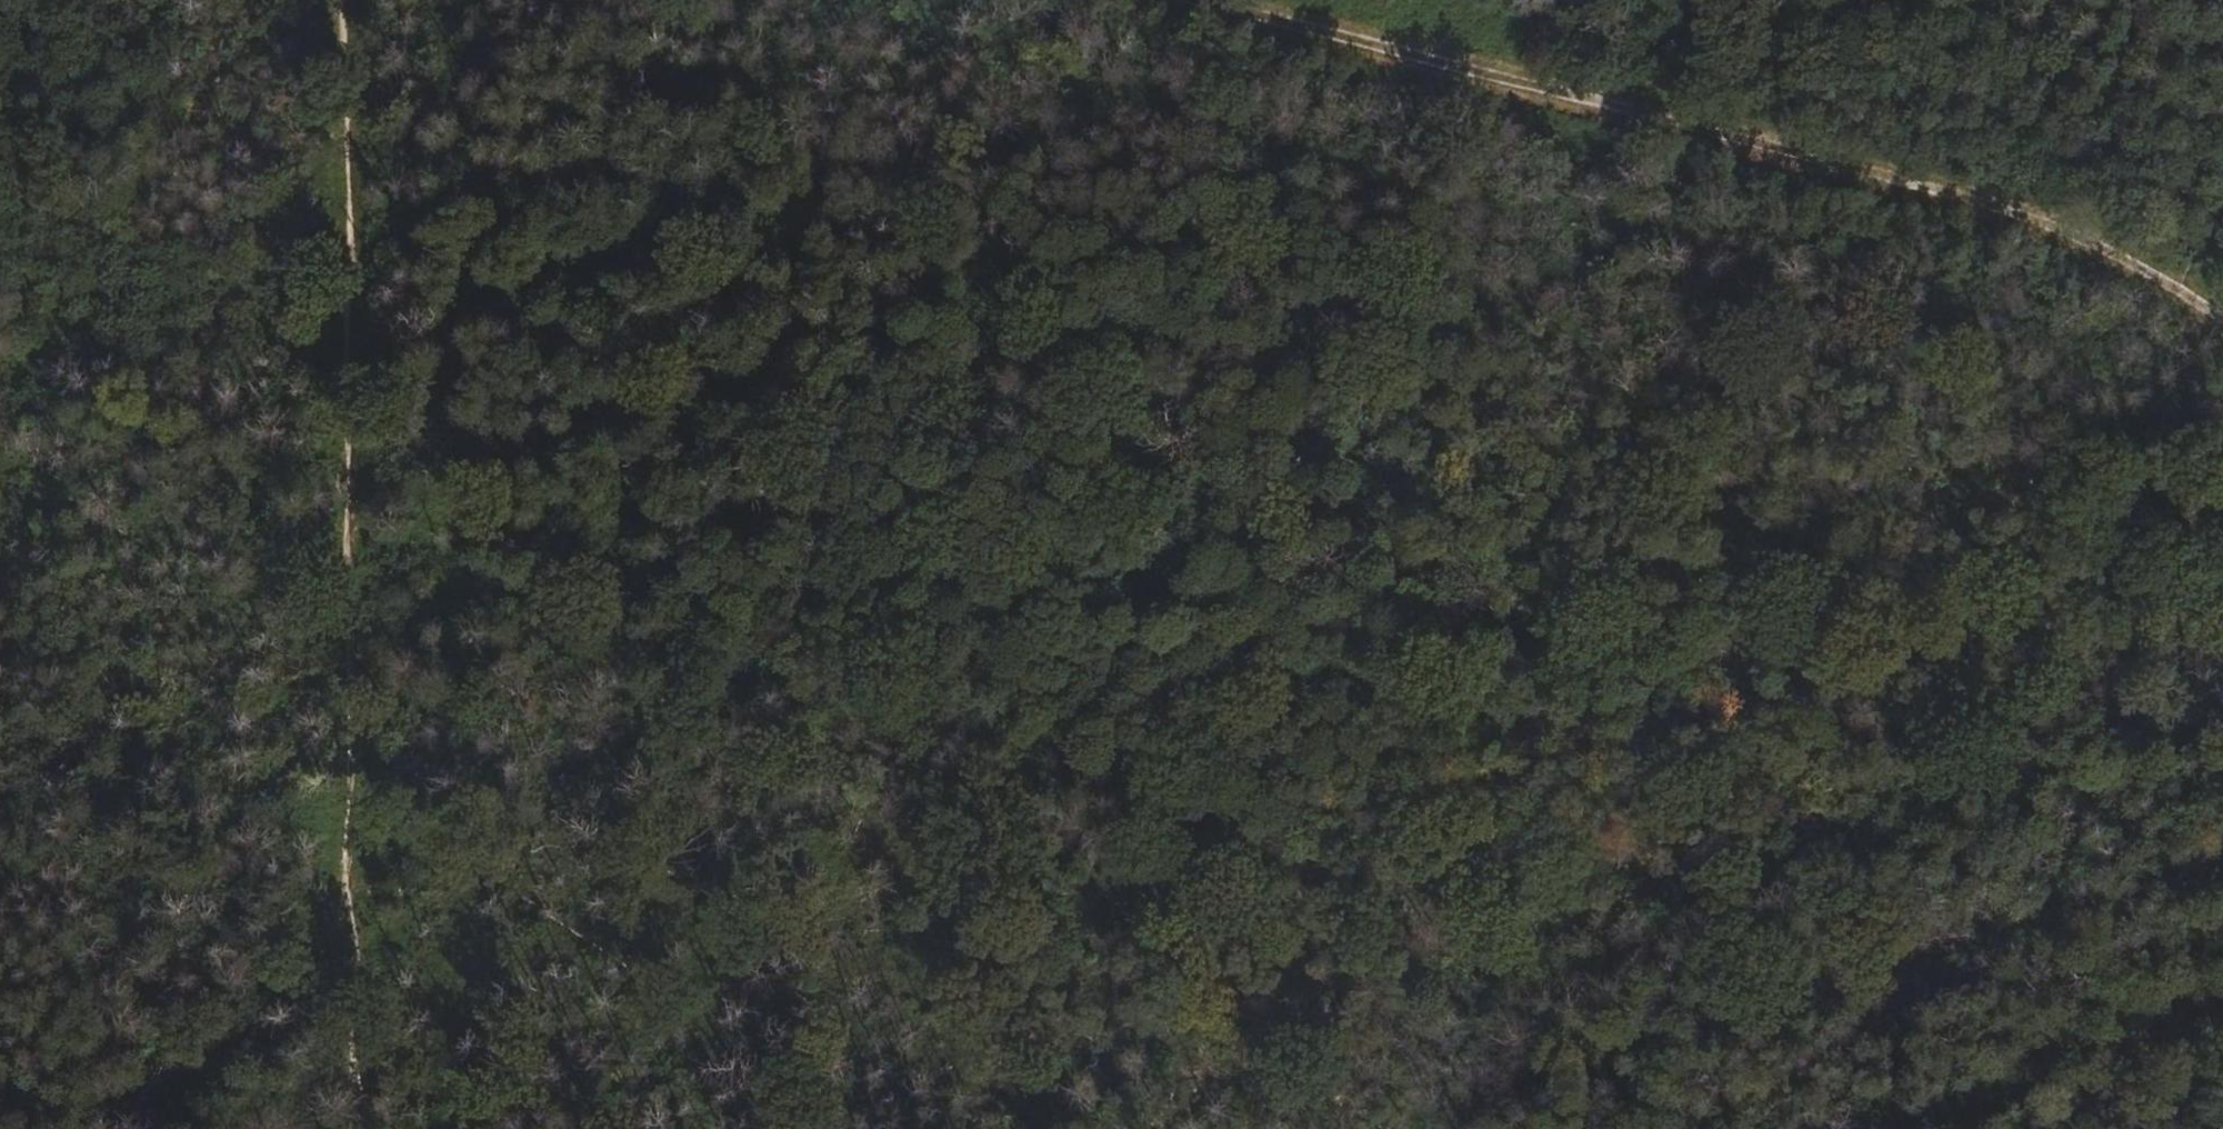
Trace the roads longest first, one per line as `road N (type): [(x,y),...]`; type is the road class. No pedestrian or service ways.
road 1 (track): [(1207,0),(1861,168),(2094,240),(2222,321)]

